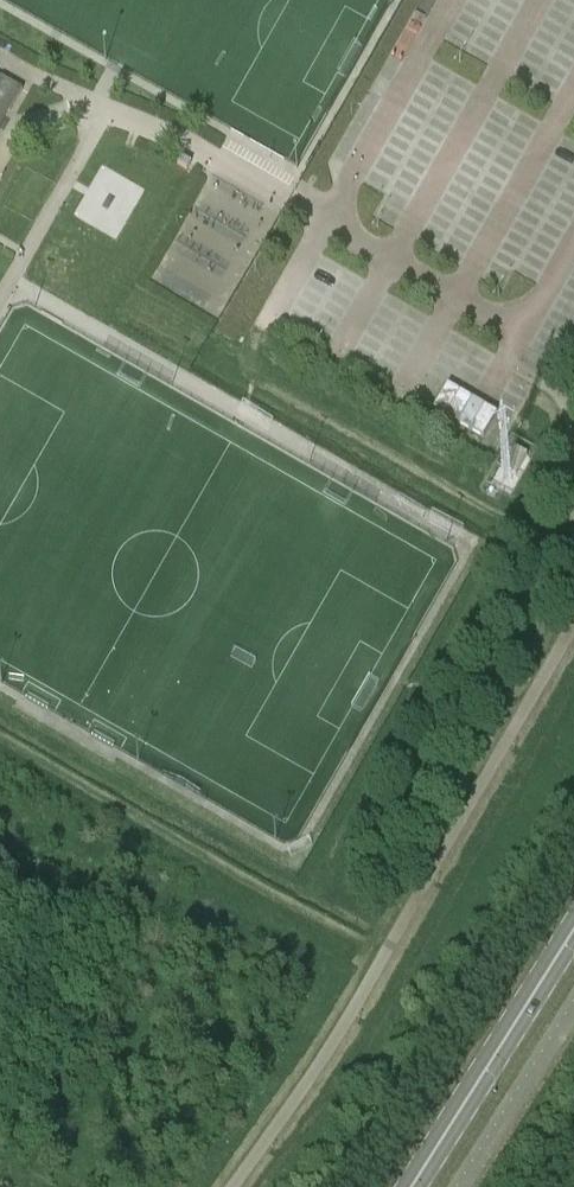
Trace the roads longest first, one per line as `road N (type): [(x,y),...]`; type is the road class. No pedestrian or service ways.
road 1 (tertiary): [(414,1186),(573,937)]

